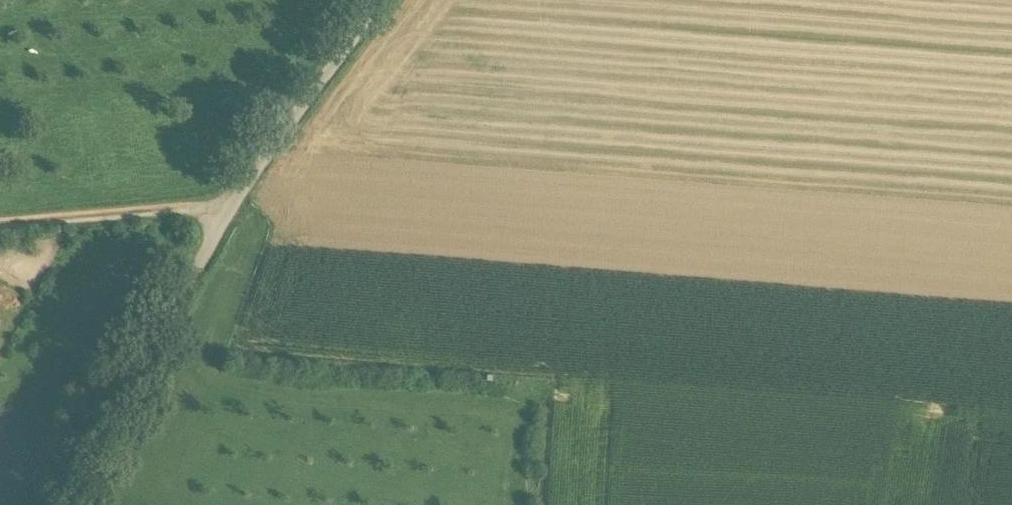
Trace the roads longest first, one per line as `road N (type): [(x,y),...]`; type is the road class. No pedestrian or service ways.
road 1 (track): [(59,504),(230,212),(390,0)]
road 2 (track): [(0,228),(230,212)]

